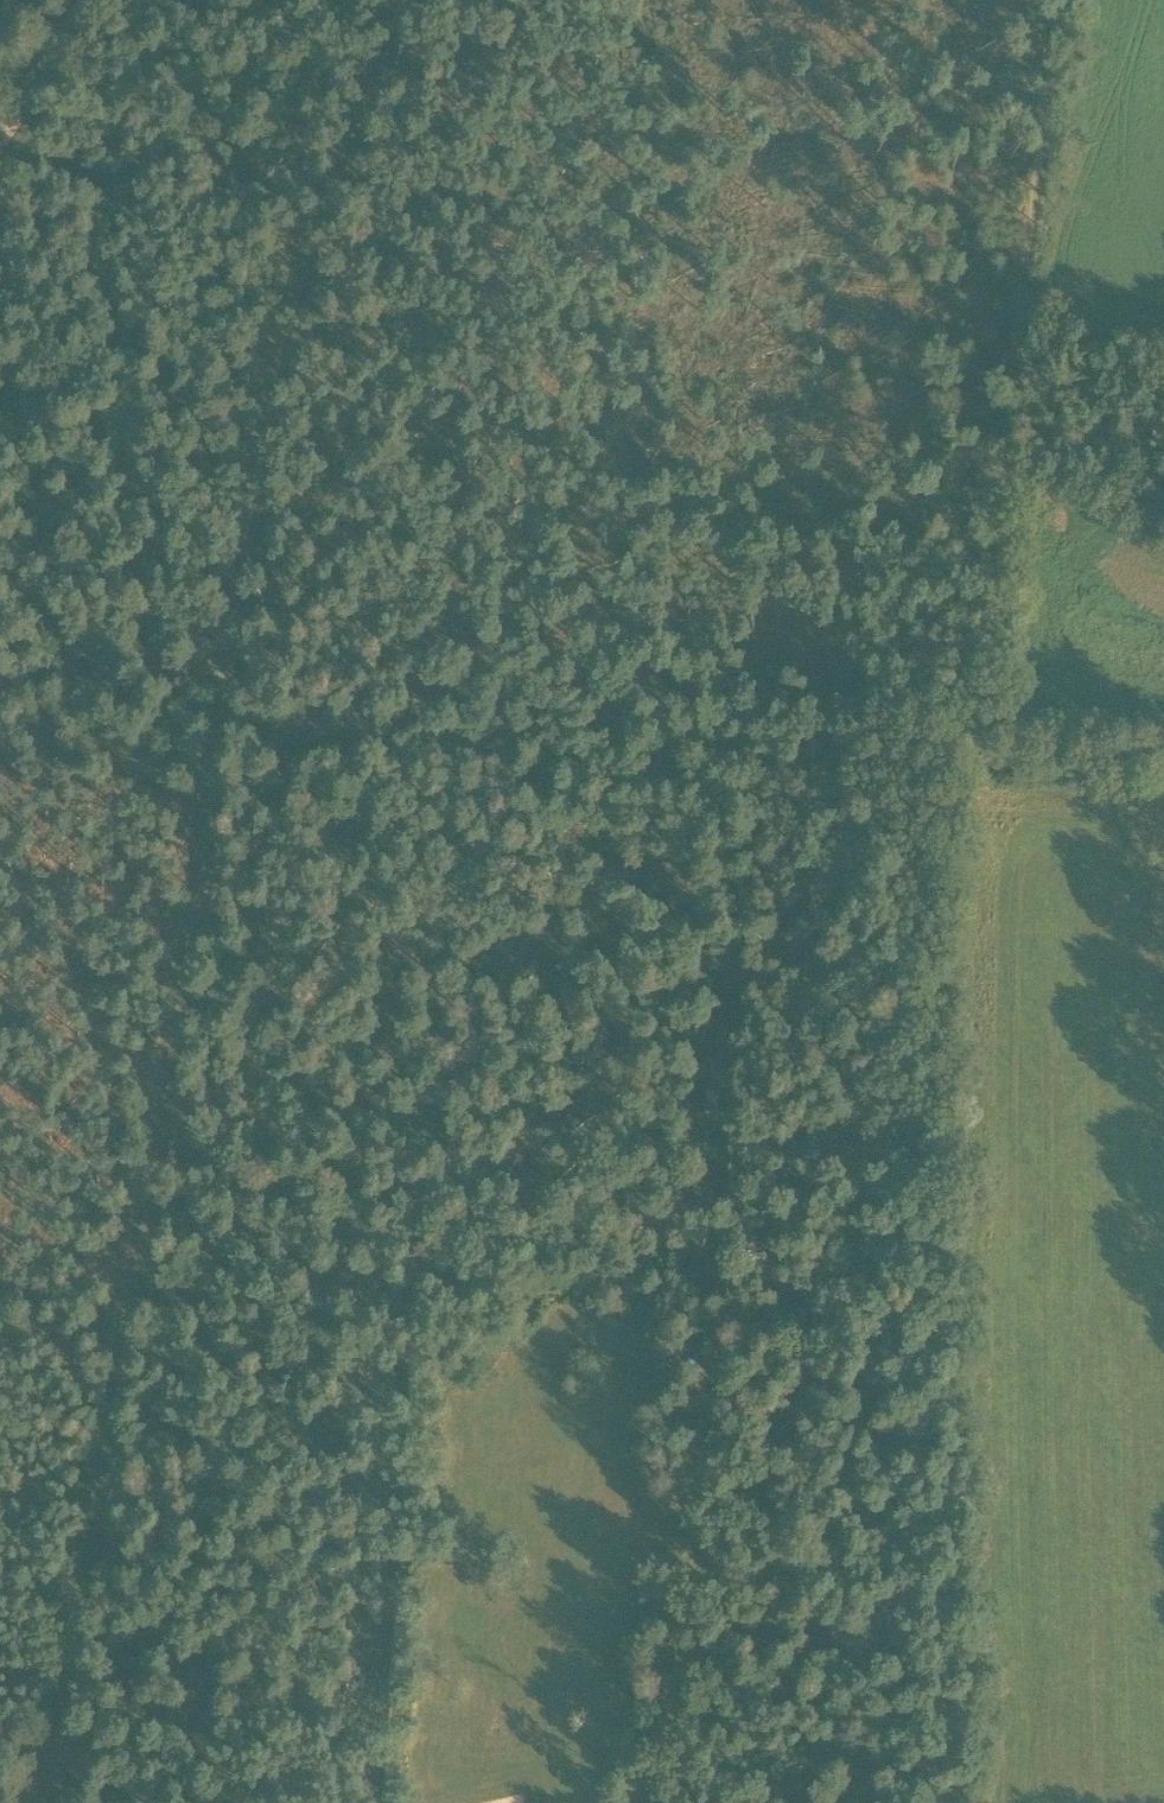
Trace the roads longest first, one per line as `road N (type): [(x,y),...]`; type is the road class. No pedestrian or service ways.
road 1 (track): [(965,750),(762,752),(207,710),(340,0)]
road 2 (track): [(965,750),(1066,0)]
road 3 (track): [(1163,767),(1131,751),(965,750)]

